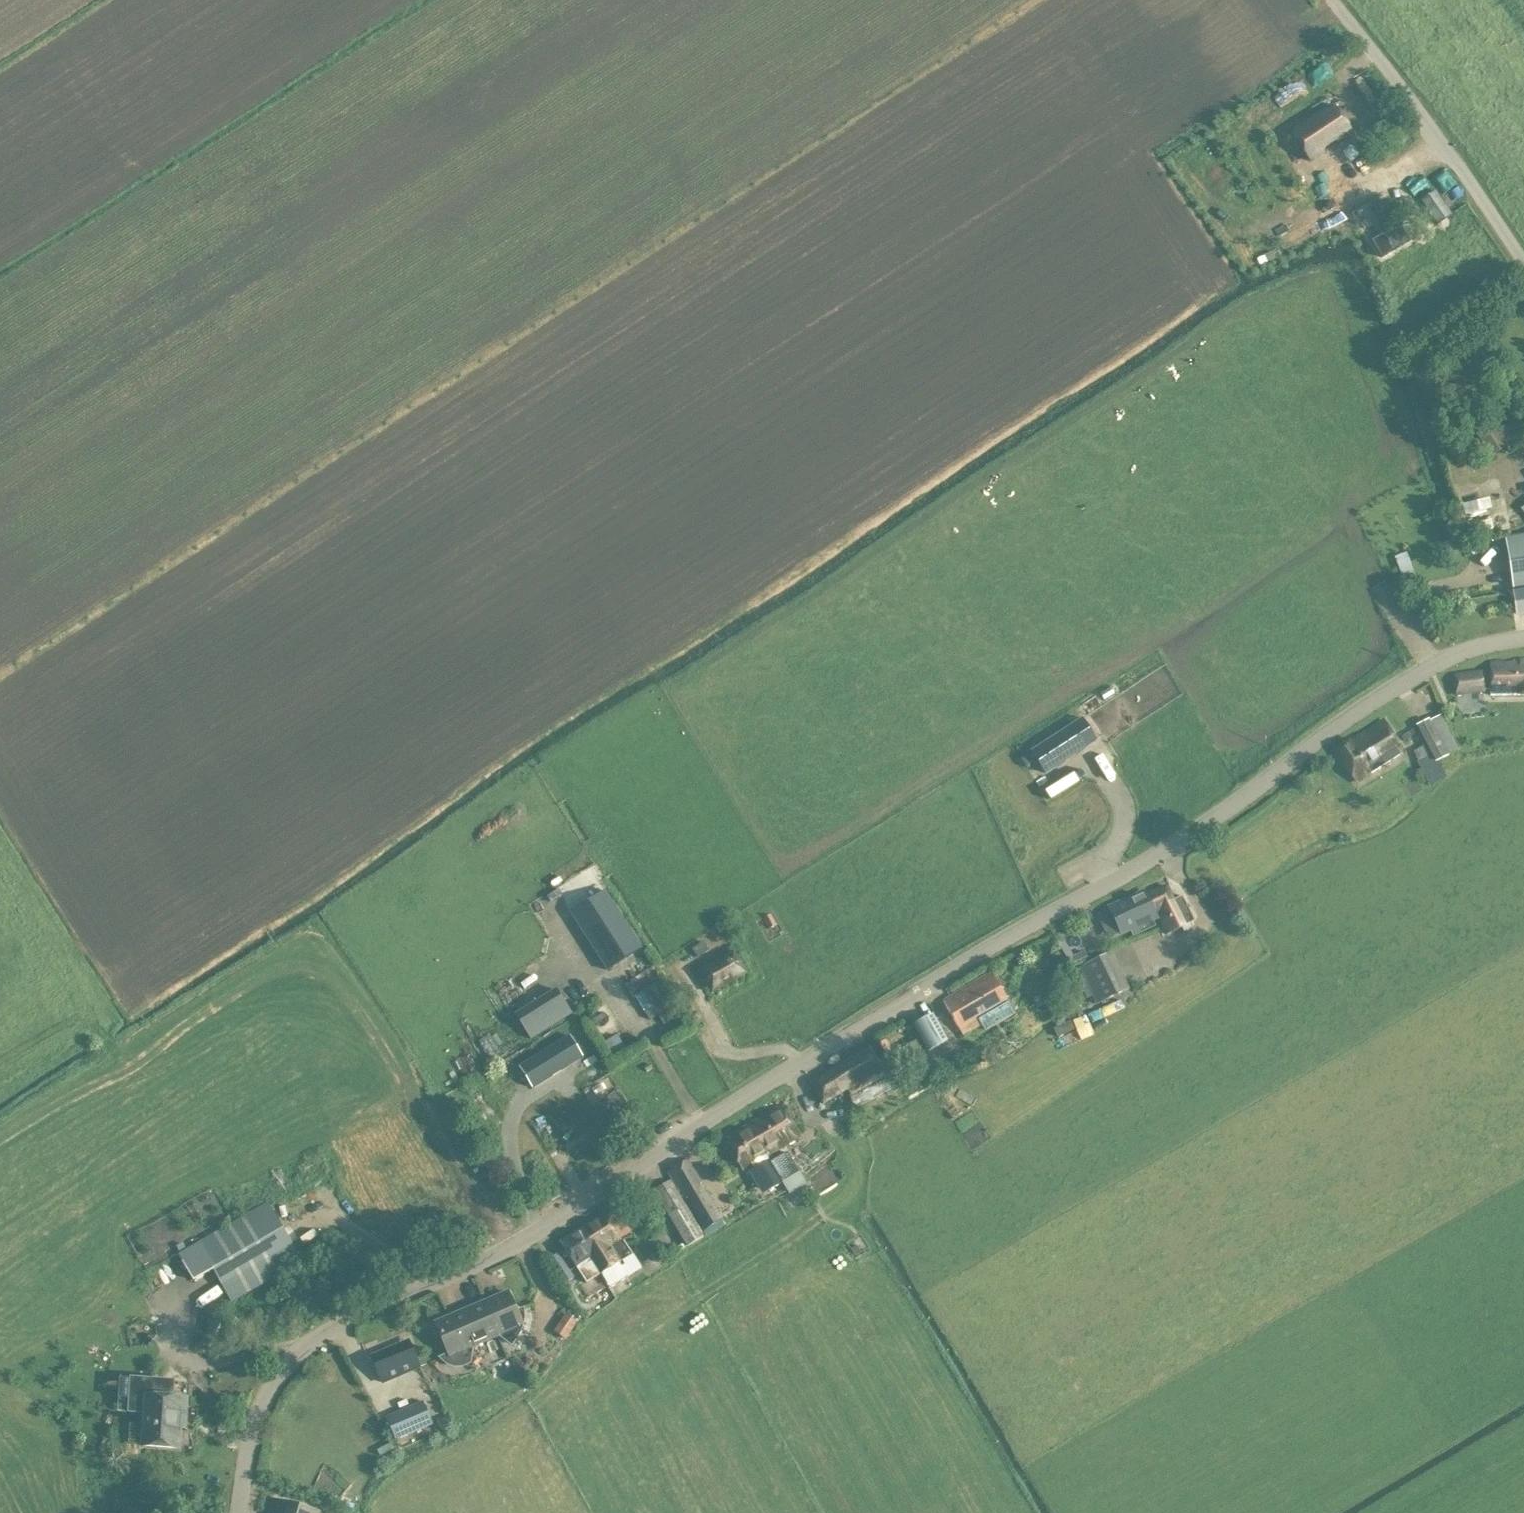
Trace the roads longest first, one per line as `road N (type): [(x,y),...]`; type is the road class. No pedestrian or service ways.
road 1 (unclassified): [(237,1512),(258,1408),(288,1358),(321,1332),(528,1236),(758,1088),(1183,838),(1418,669),(1523,637)]
road 2 (unclassified): [(1523,261),(1333,0)]

